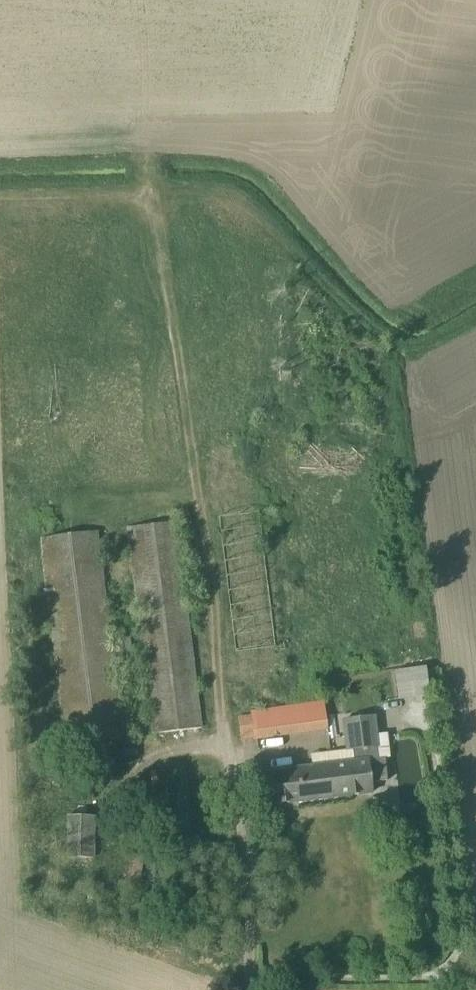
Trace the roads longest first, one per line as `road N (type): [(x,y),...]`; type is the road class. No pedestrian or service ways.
road 1 (track): [(225,728),(150,169)]
road 2 (unclassified): [(250,989),(248,890),(225,728)]
road 3 (track): [(0,191),(198,182),(250,203)]

